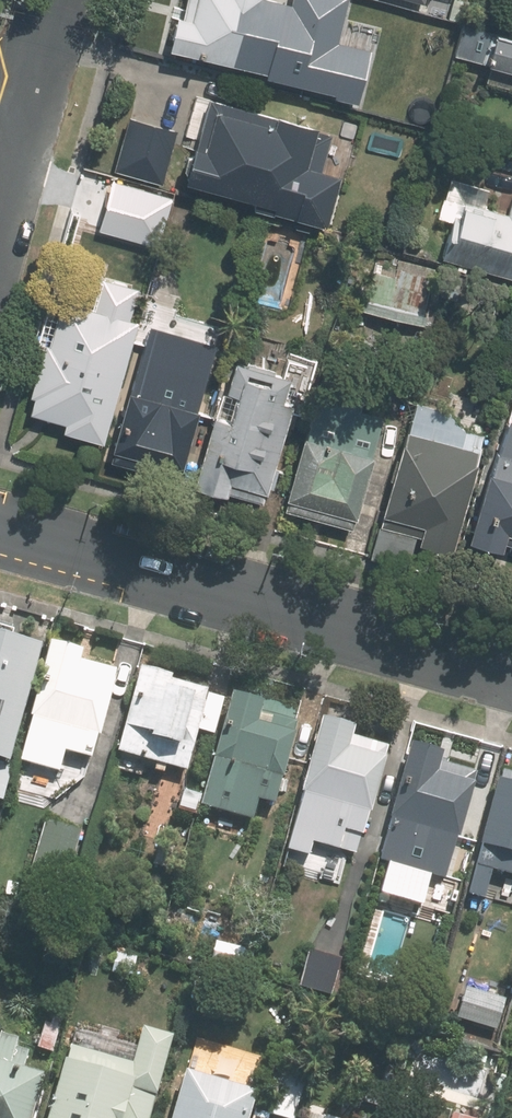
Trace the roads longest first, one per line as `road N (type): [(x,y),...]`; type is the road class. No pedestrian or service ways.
road 1 (residential): [(511,666),(0,520)]

